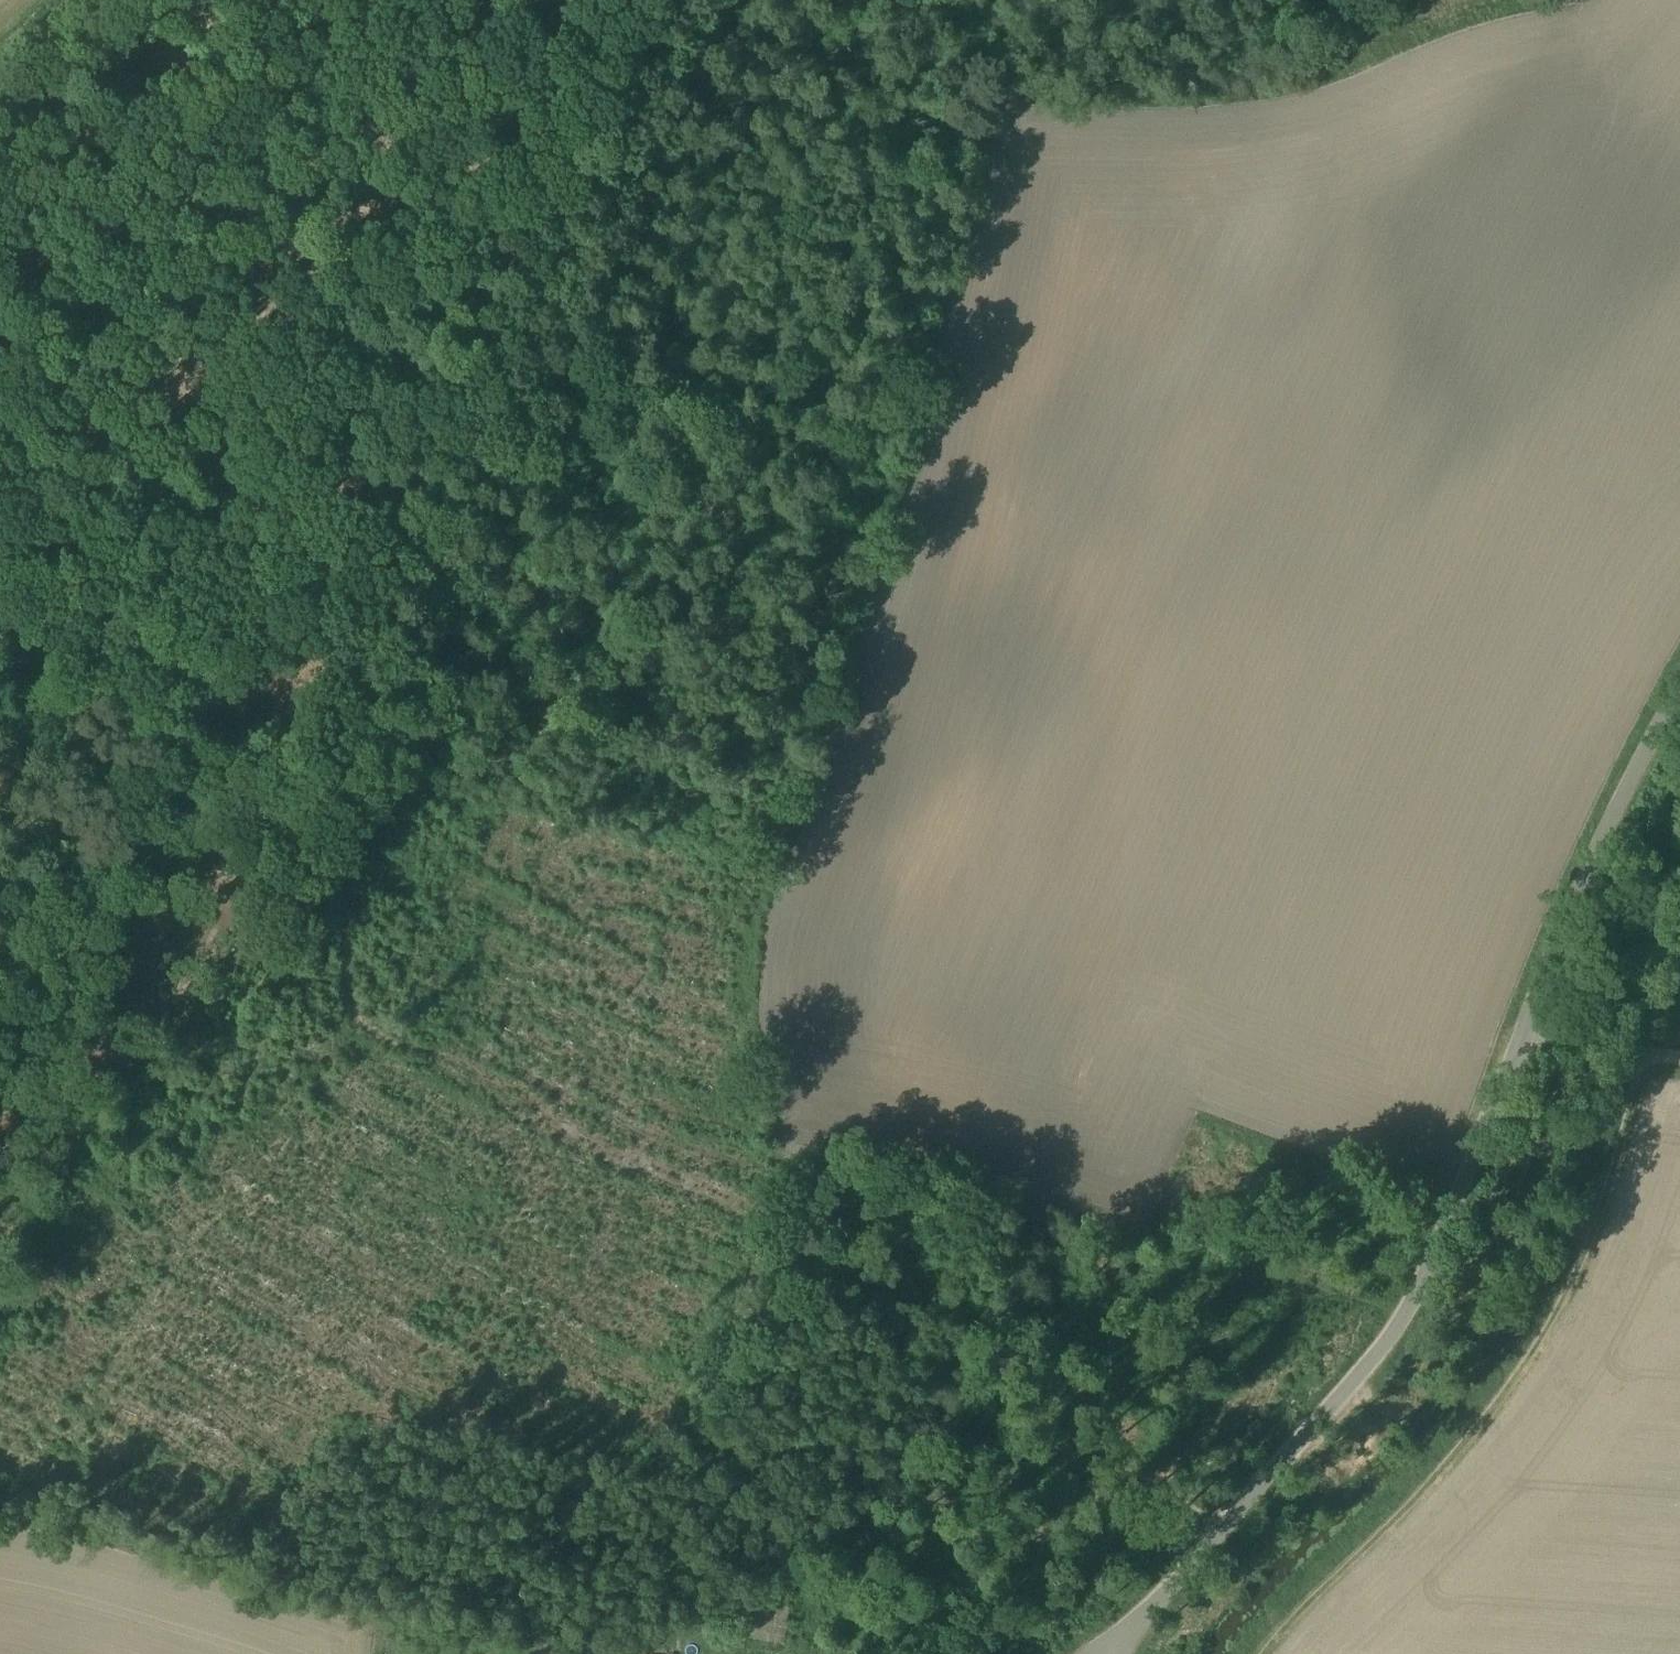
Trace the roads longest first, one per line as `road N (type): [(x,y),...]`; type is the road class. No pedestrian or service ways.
road 1 (unclassified): [(1522,1037),(1417,1300),(1119,1647)]
road 2 (unclassified): [(1679,718),(1522,1037)]
road 3 (track): [(1417,1300),(1501,1229),(1582,1046)]

